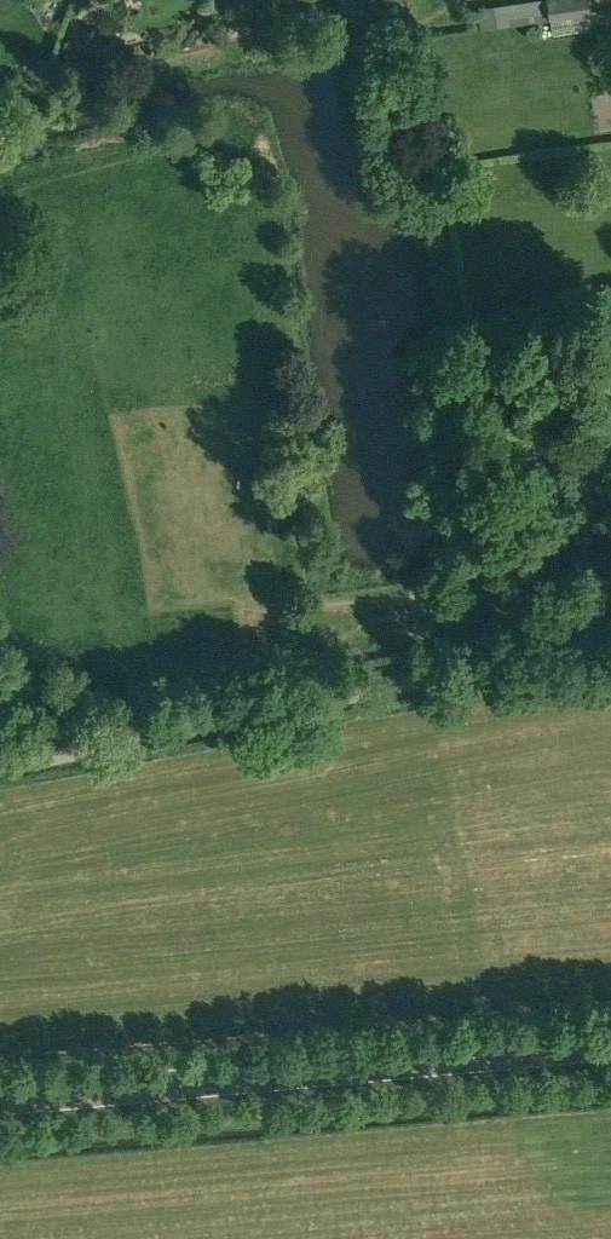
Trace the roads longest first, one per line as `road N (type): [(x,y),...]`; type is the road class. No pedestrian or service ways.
road 1 (residential): [(0,767),(610,643)]
road 2 (secondary): [(0,1100),(610,1044)]

